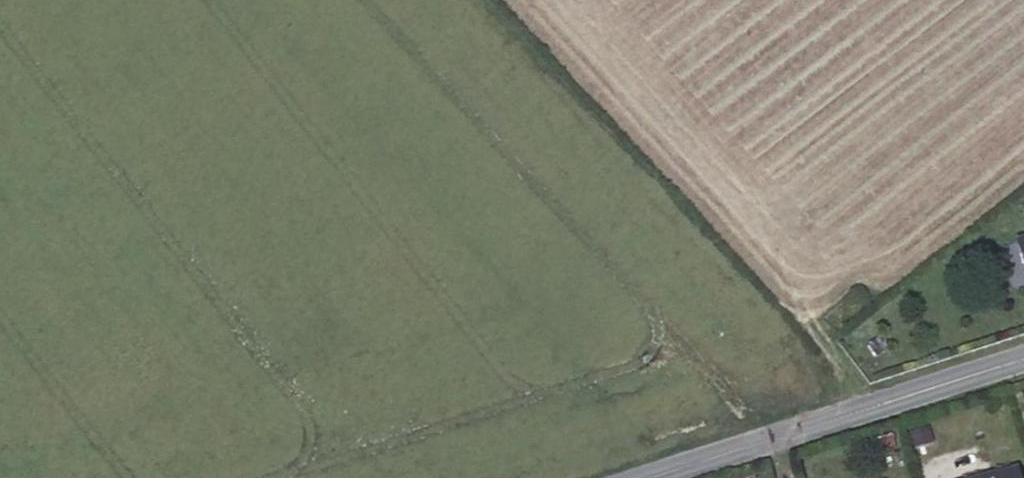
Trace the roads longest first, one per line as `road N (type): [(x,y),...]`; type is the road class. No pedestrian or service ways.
road 1 (tertiary): [(1023,359),(650,477)]

